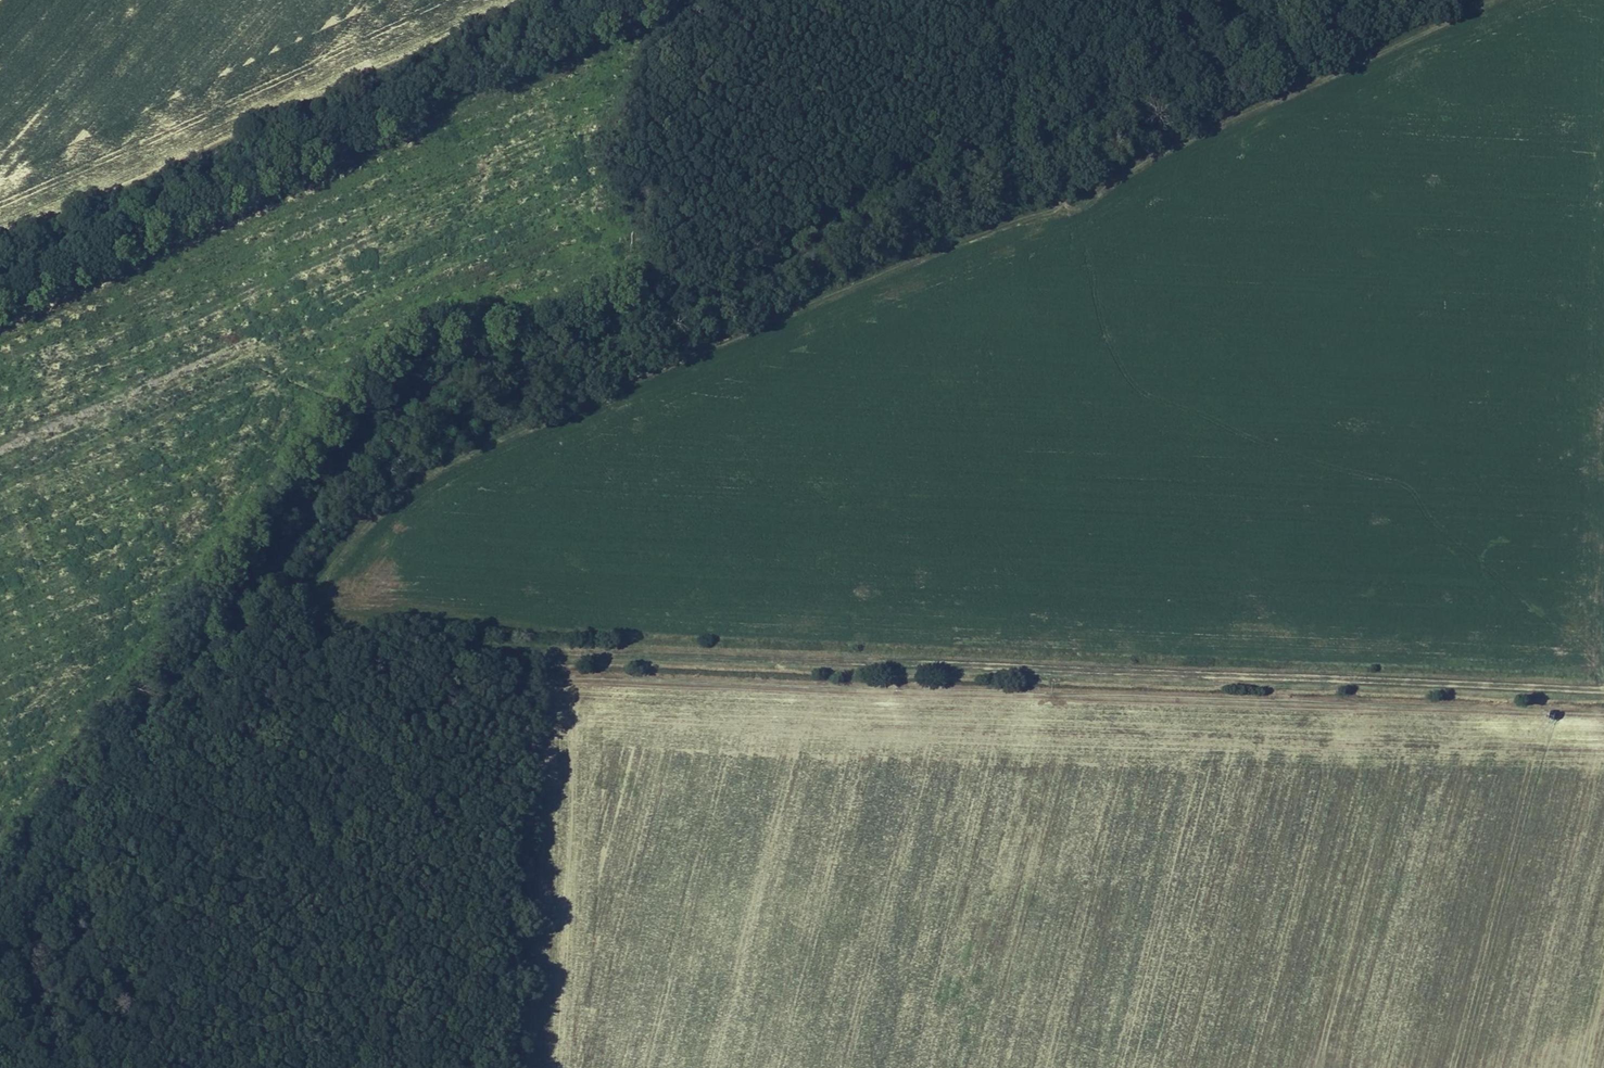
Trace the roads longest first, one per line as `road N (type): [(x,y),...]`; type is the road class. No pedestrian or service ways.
road 1 (unclassified): [(1603,697),(565,649)]

